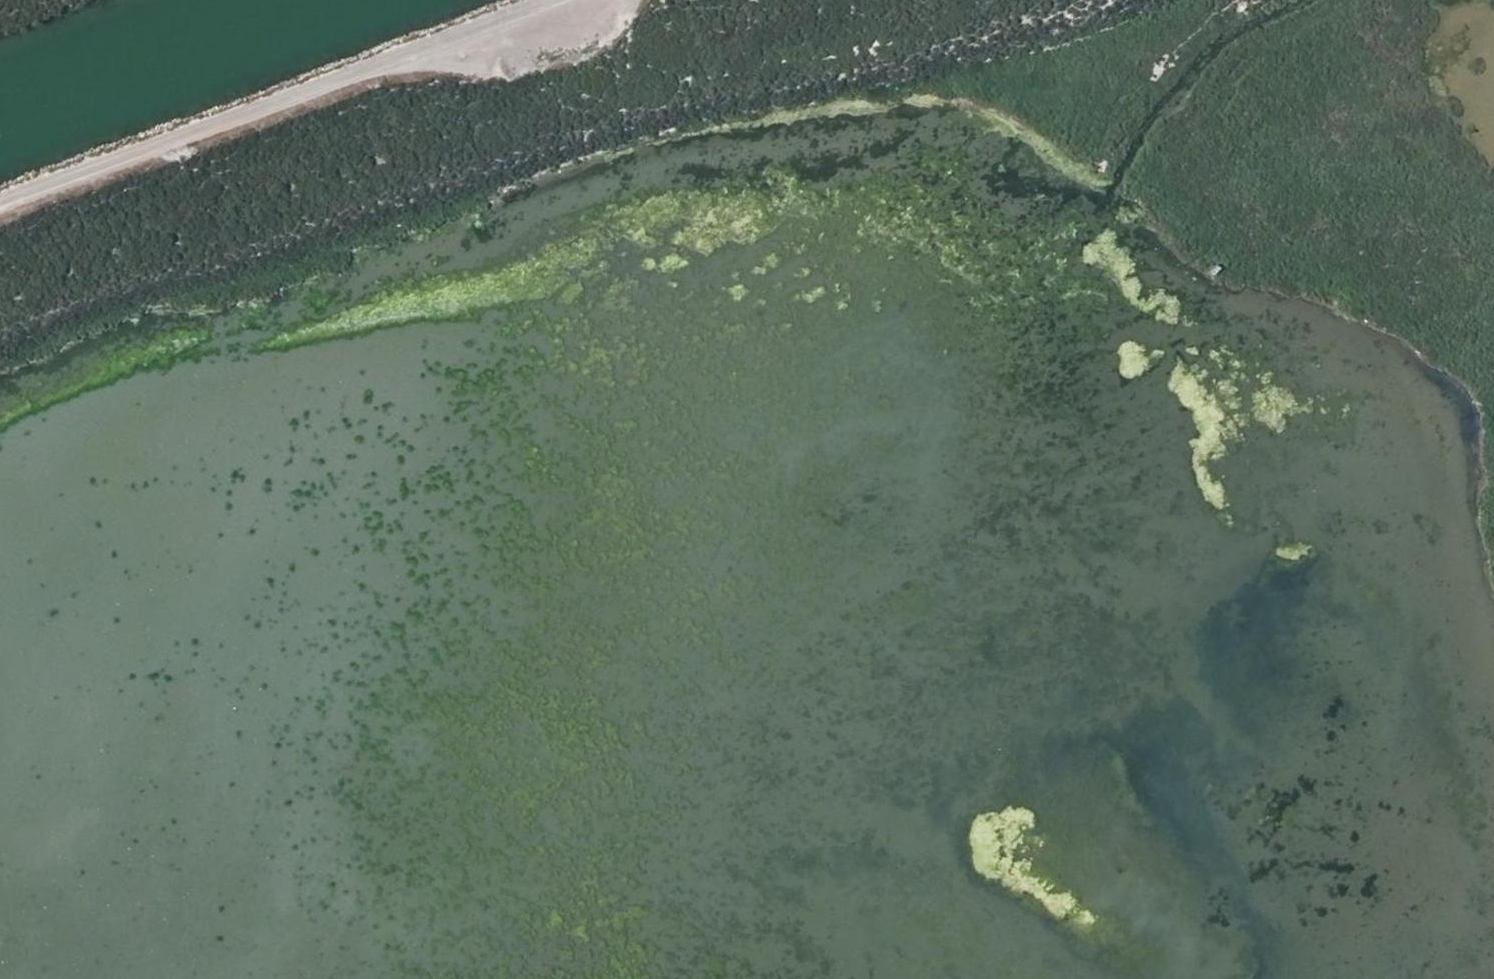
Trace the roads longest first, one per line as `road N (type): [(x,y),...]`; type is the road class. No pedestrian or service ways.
road 1 (track): [(574,0),(0,211)]

